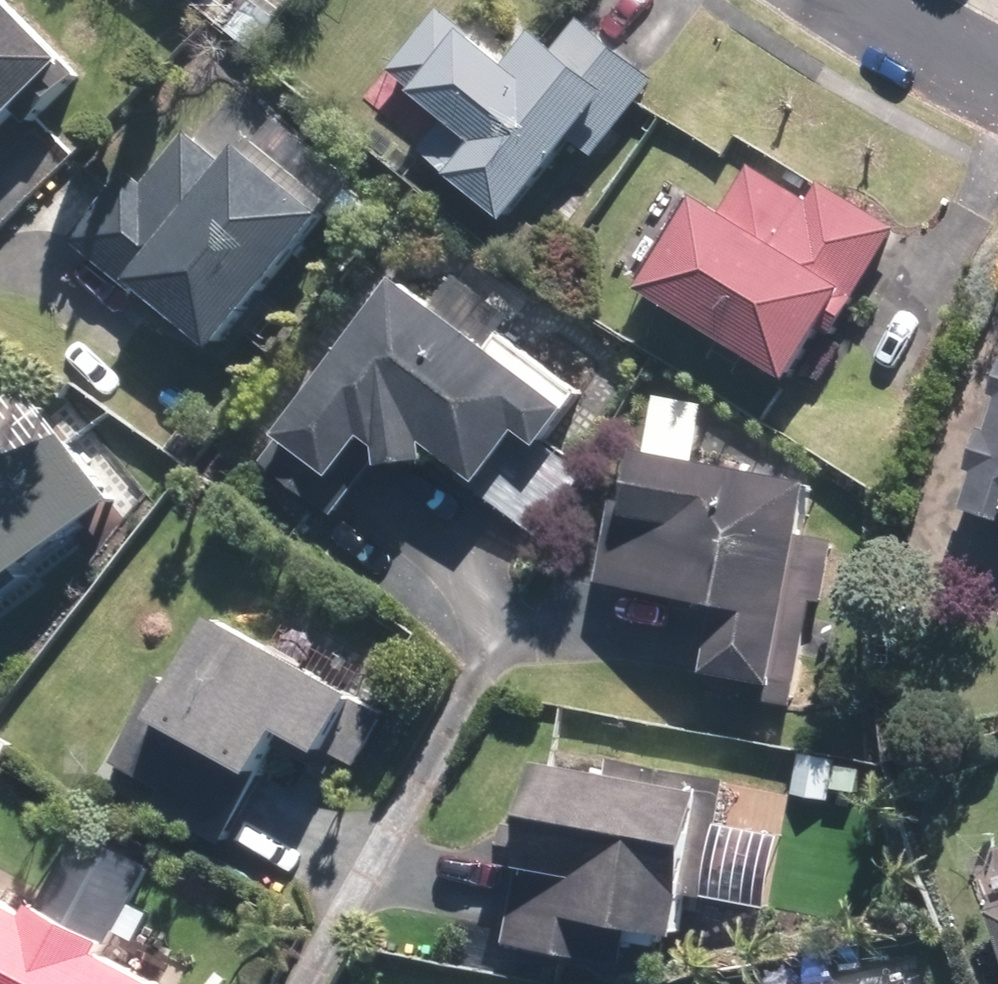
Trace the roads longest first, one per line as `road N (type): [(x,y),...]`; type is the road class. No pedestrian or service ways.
road 1 (residential): [(871,0),(997,68)]

